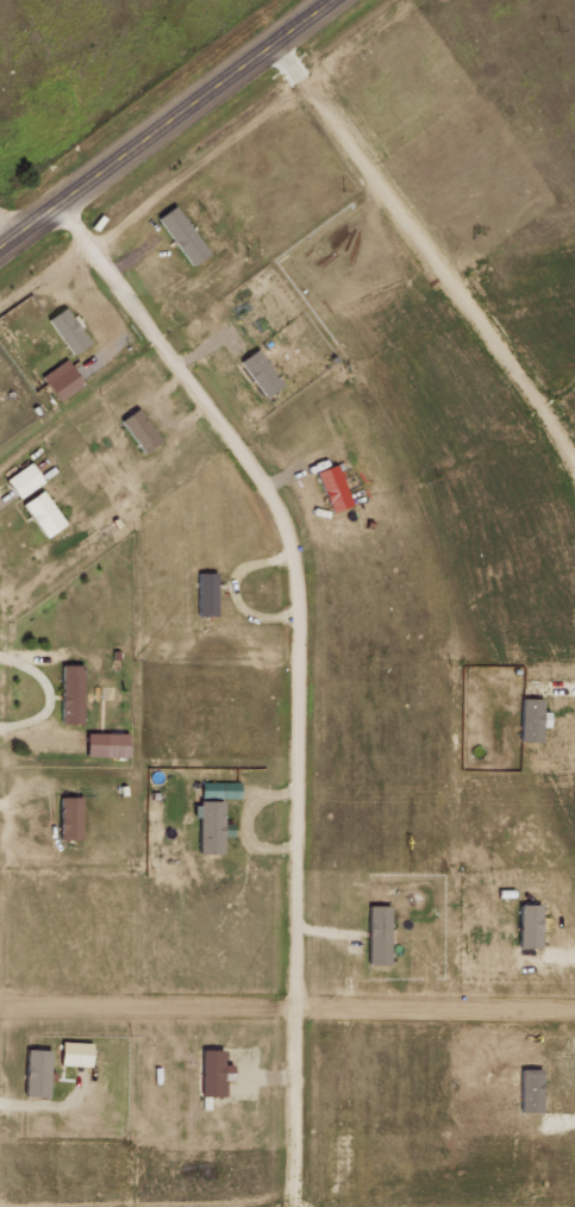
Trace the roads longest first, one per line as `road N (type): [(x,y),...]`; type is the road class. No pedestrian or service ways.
road 1 (secondary): [(0,249),(335,0)]

